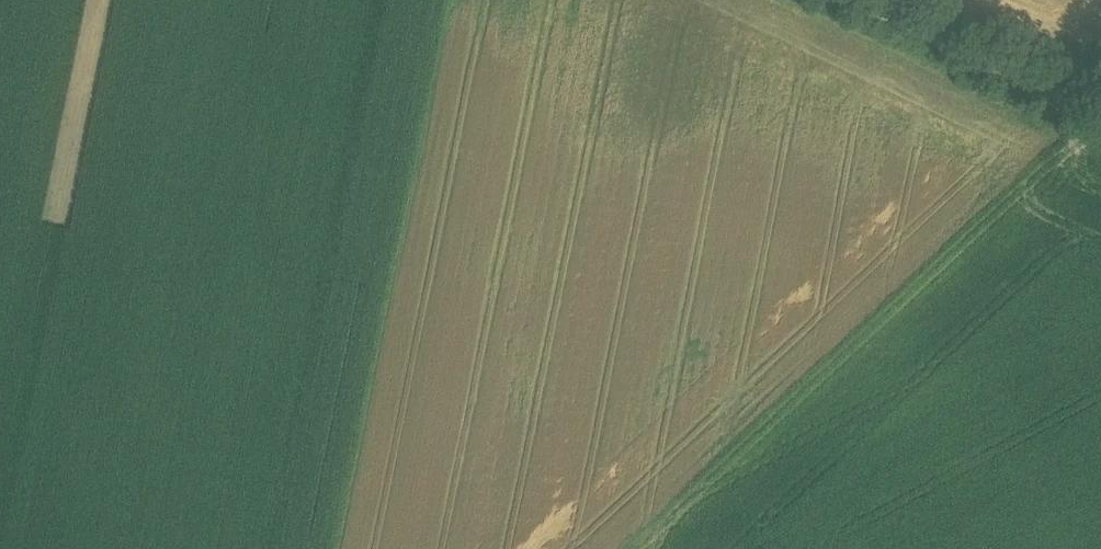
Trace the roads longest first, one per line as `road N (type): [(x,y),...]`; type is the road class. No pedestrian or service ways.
road 1 (track): [(844,0),(1100,124)]

